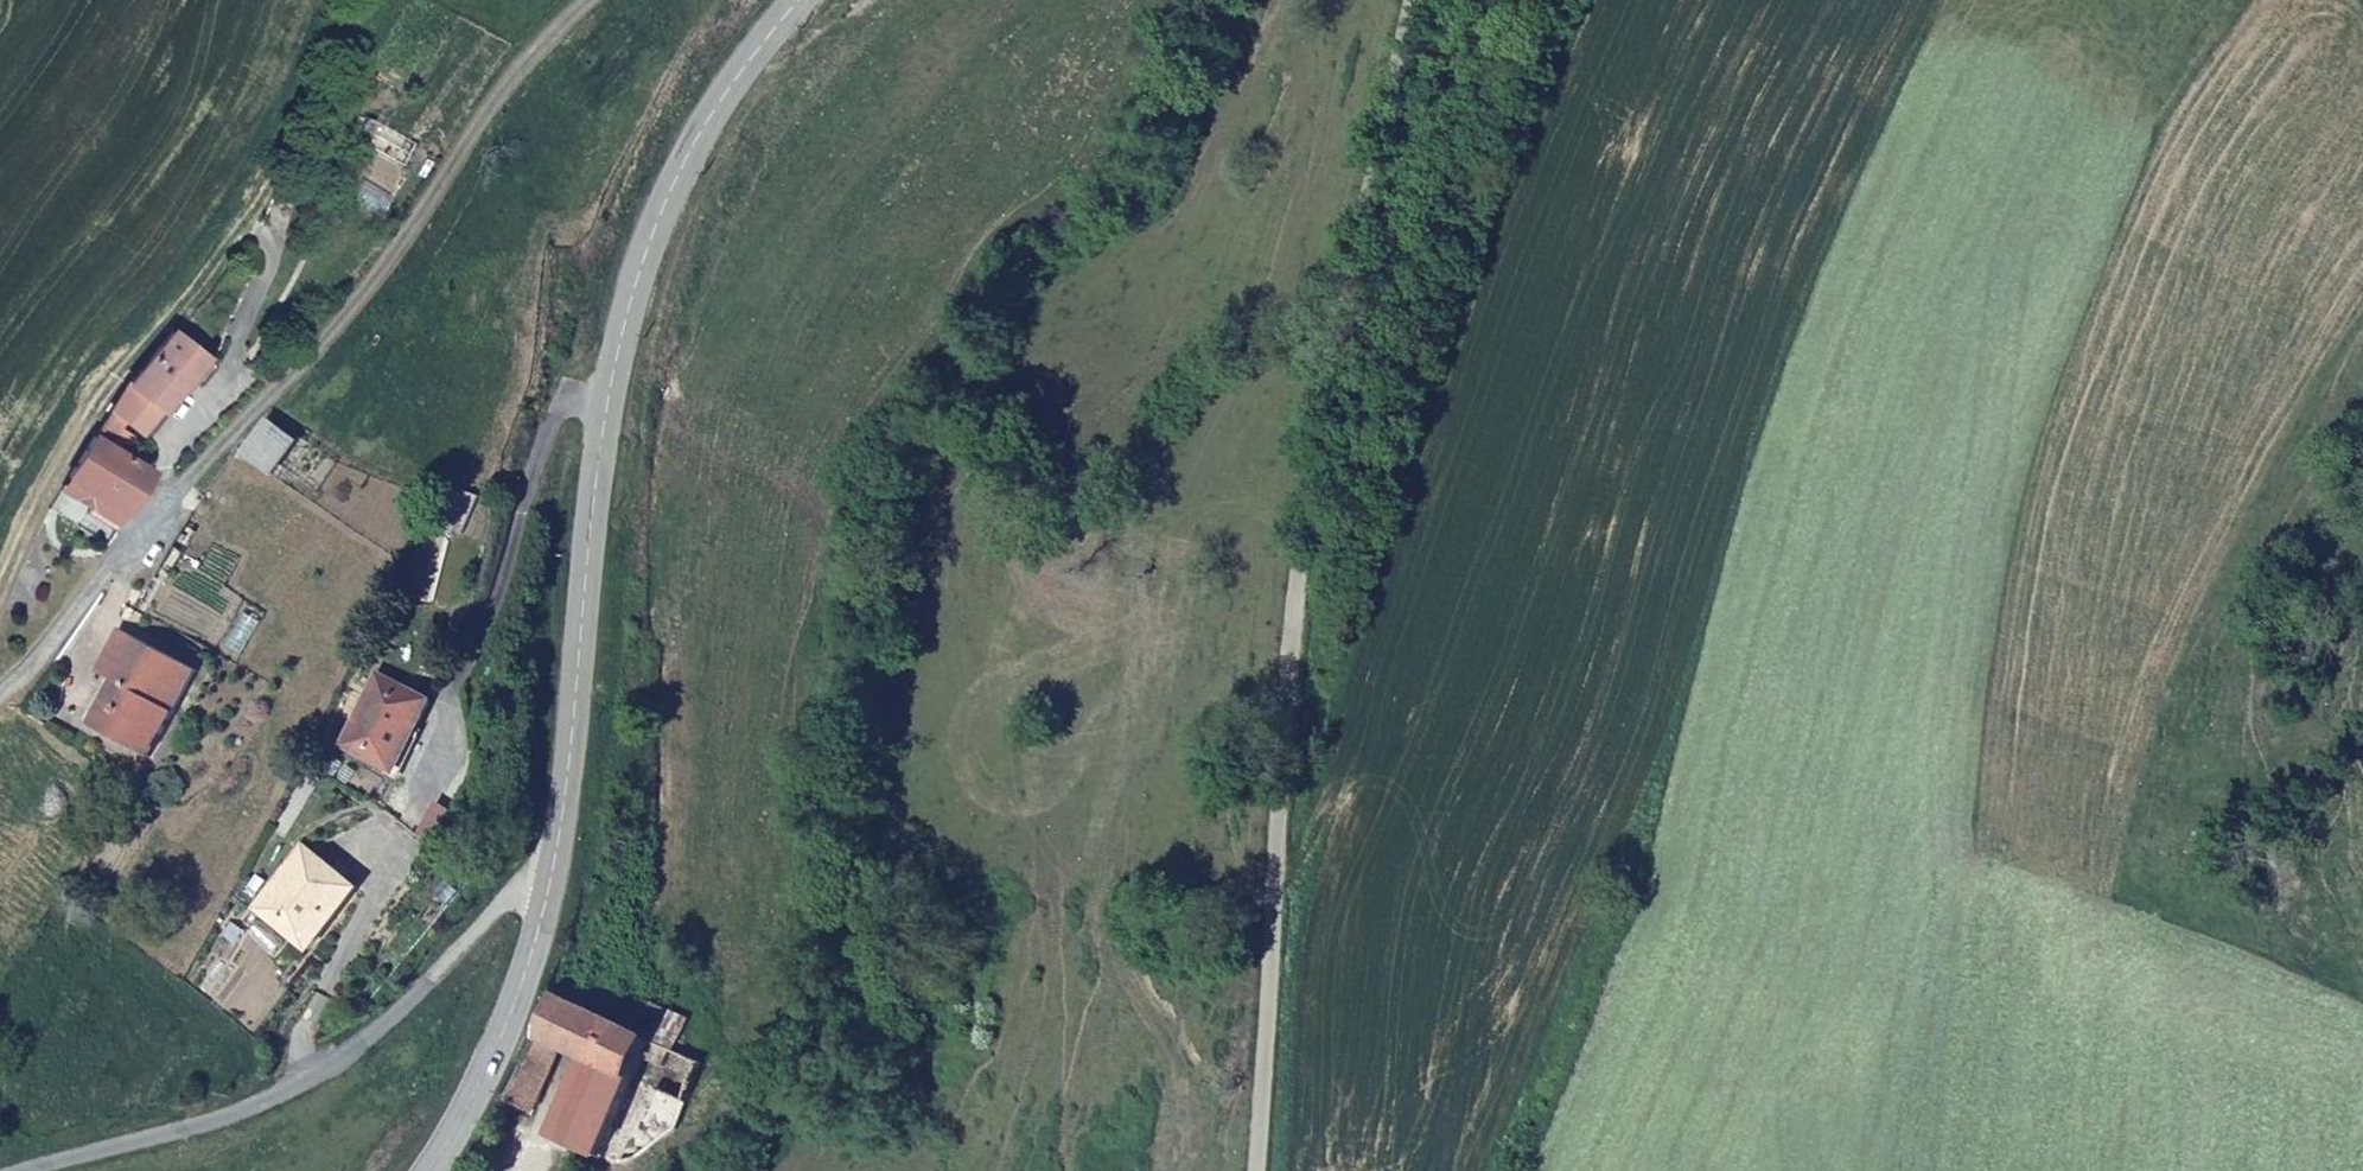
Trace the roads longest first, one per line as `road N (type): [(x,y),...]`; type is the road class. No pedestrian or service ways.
road 1 (unclassified): [(1254,1170),(1295,647),(1413,0)]
road 2 (unclassified): [(0,705),(149,530),(372,294),(514,88),(599,0)]
road 3 (secondary): [(800,0),(689,152),(632,295),(605,425),(555,863)]
road 4 (unclassified): [(555,863),(484,920),(369,1039),(318,1071),(207,1123),(39,1170)]
road 5 (secondary): [(555,863),(509,1047),(445,1170)]

